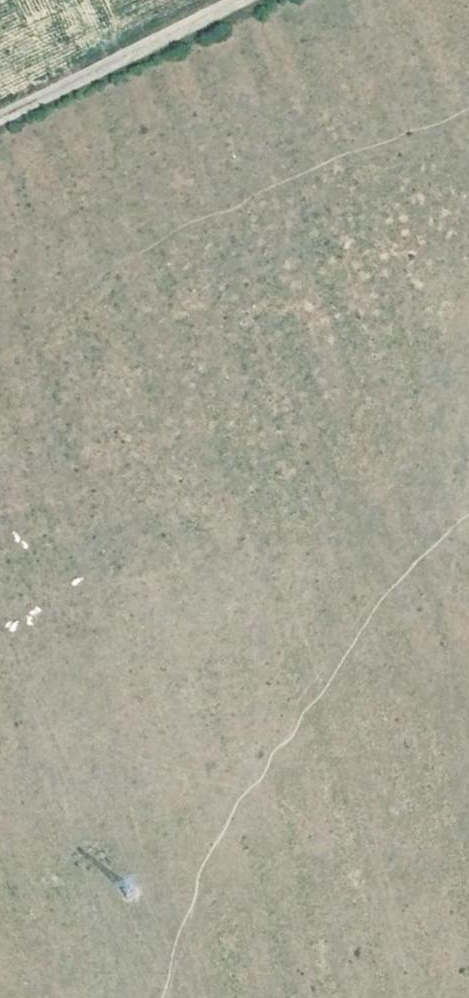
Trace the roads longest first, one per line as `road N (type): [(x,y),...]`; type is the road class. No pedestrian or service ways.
road 1 (track): [(210,0),(0,98)]

